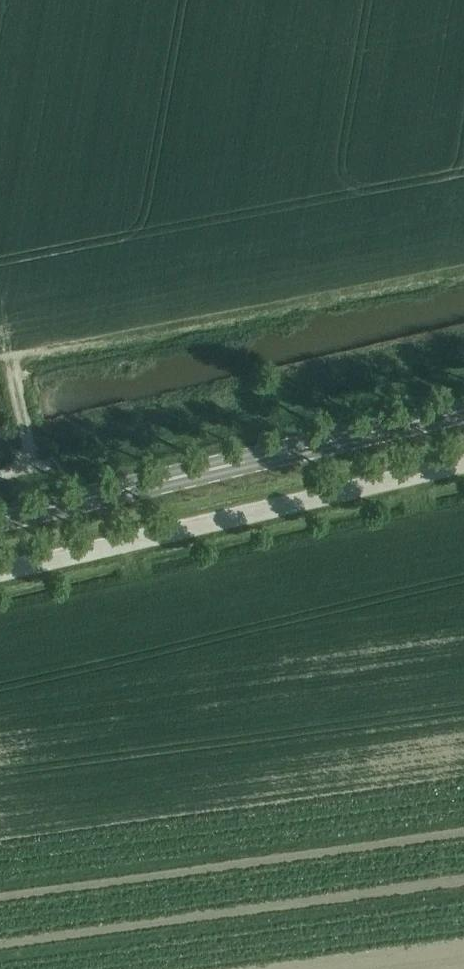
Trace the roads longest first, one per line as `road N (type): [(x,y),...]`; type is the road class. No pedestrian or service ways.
road 1 (secondary): [(0,516),(463,408)]
road 2 (unclassified): [(0,569),(463,462)]
road 3 (track): [(11,337),(32,439),(22,468)]

